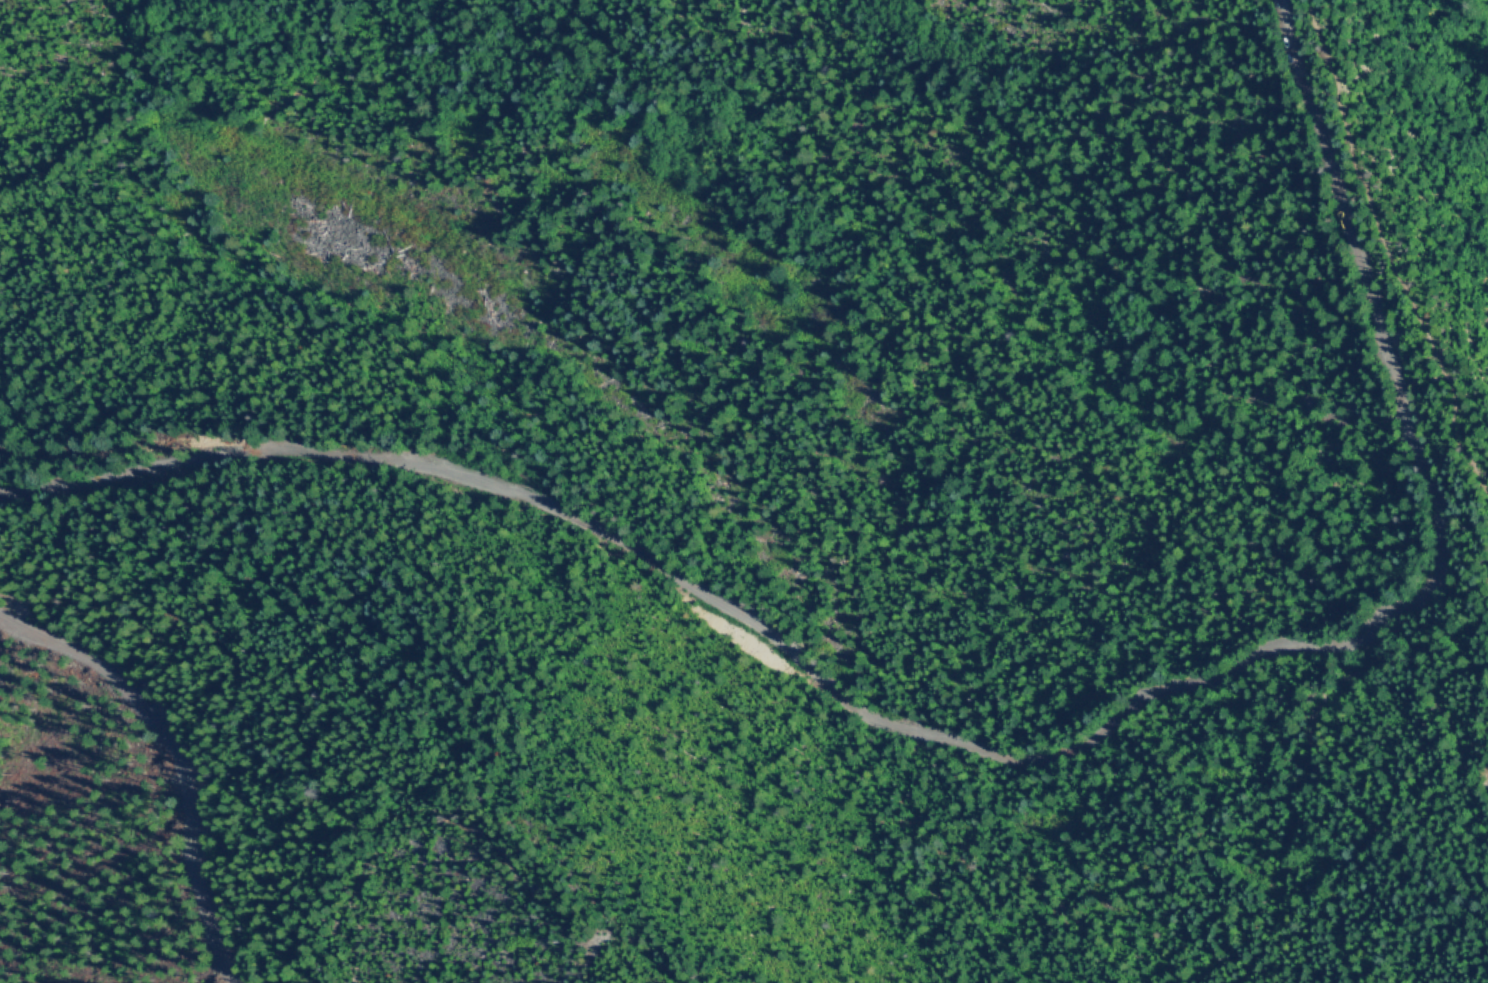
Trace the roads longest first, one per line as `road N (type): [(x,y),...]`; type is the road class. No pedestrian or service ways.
road 1 (track): [(1281,0),(1292,54),(1375,295),(1441,534),(1441,570),(1423,596),(1367,630),(1326,646),(1269,646),(1217,675),(1148,697),(1069,749),(1003,756),(860,710),(752,620),(579,518),(462,473),(342,452),(210,448),(0,488)]
road 2 (track): [(0,606),(100,668),(157,726),(186,781),(191,865),(234,982)]

